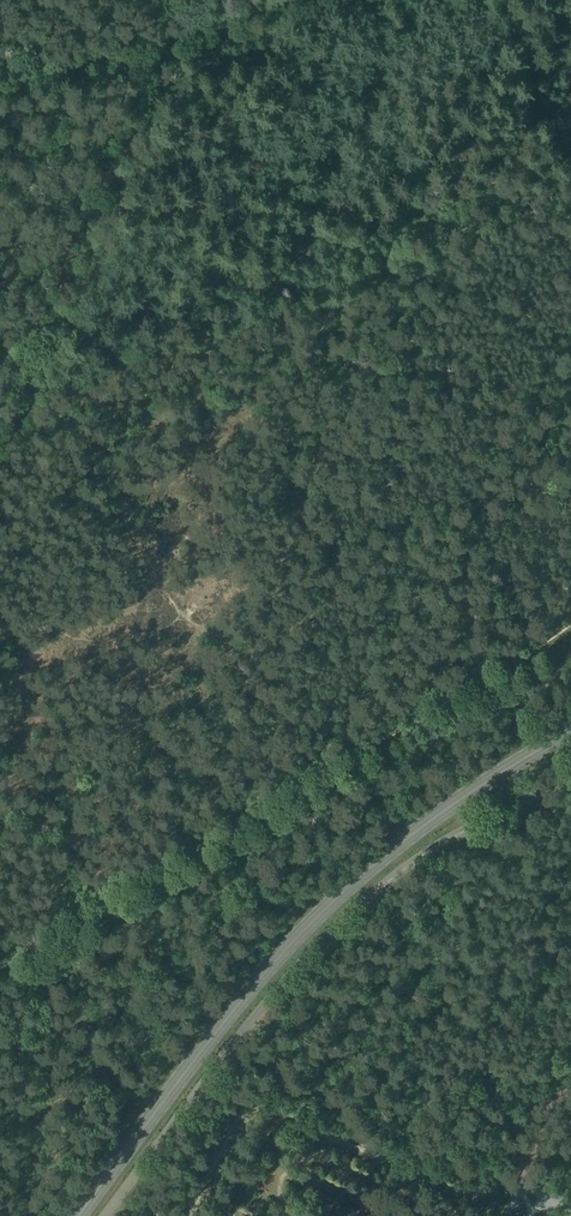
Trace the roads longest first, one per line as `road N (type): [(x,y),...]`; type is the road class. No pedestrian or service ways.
road 1 (primary): [(75,1215),(262,975),(320,914),(456,810),(570,740)]
road 2 (unclassified): [(103,1215),(326,933),(460,829),(570,762)]
road 3 (track): [(0,932),(344,748)]
road 4 (track): [(344,748),(570,630)]
road 5 (track): [(168,13),(0,48)]

